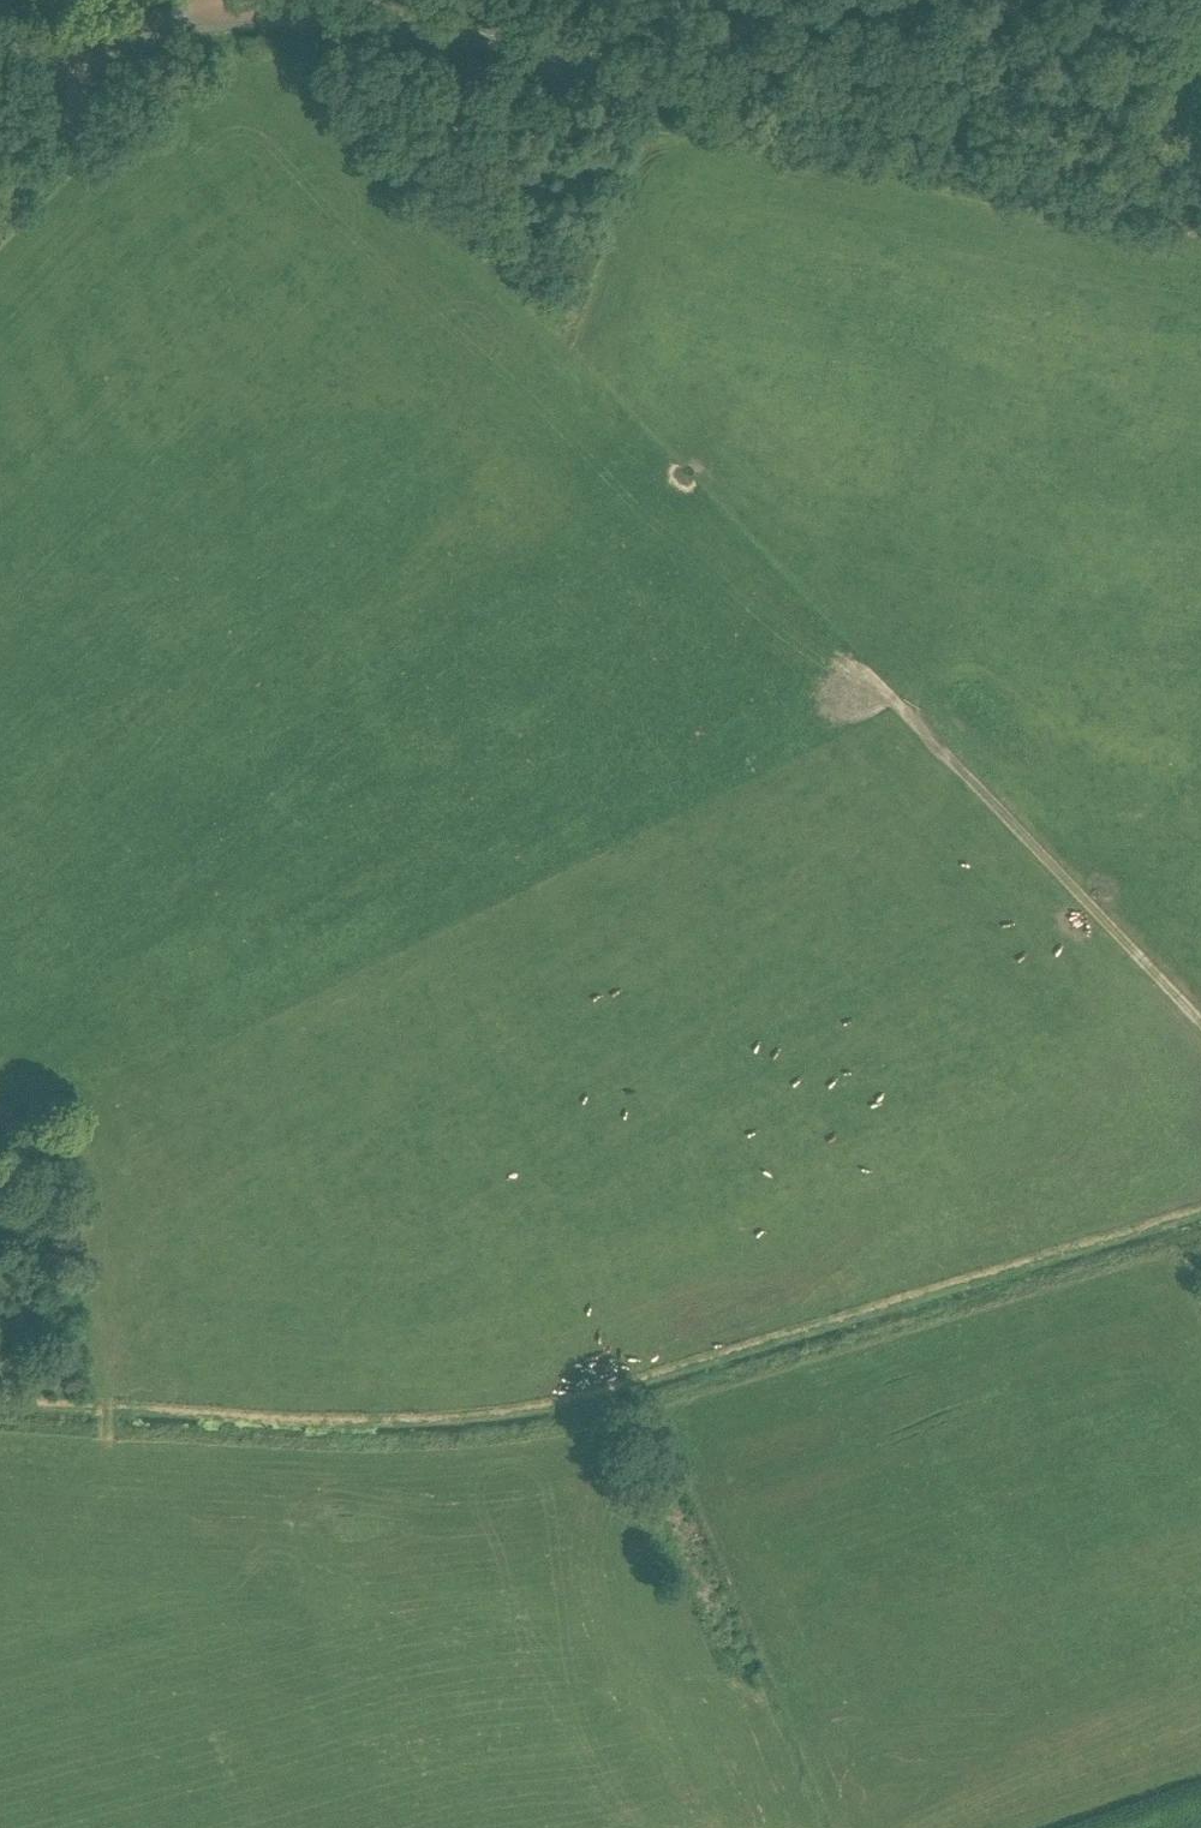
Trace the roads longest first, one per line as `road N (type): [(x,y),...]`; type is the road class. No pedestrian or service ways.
road 1 (secondary): [(1200,170),(426,31),(320,15),(213,18)]
road 2 (unclassified): [(0,194),(67,118),(85,40)]
road 3 (secondary): [(85,40),(213,18)]

